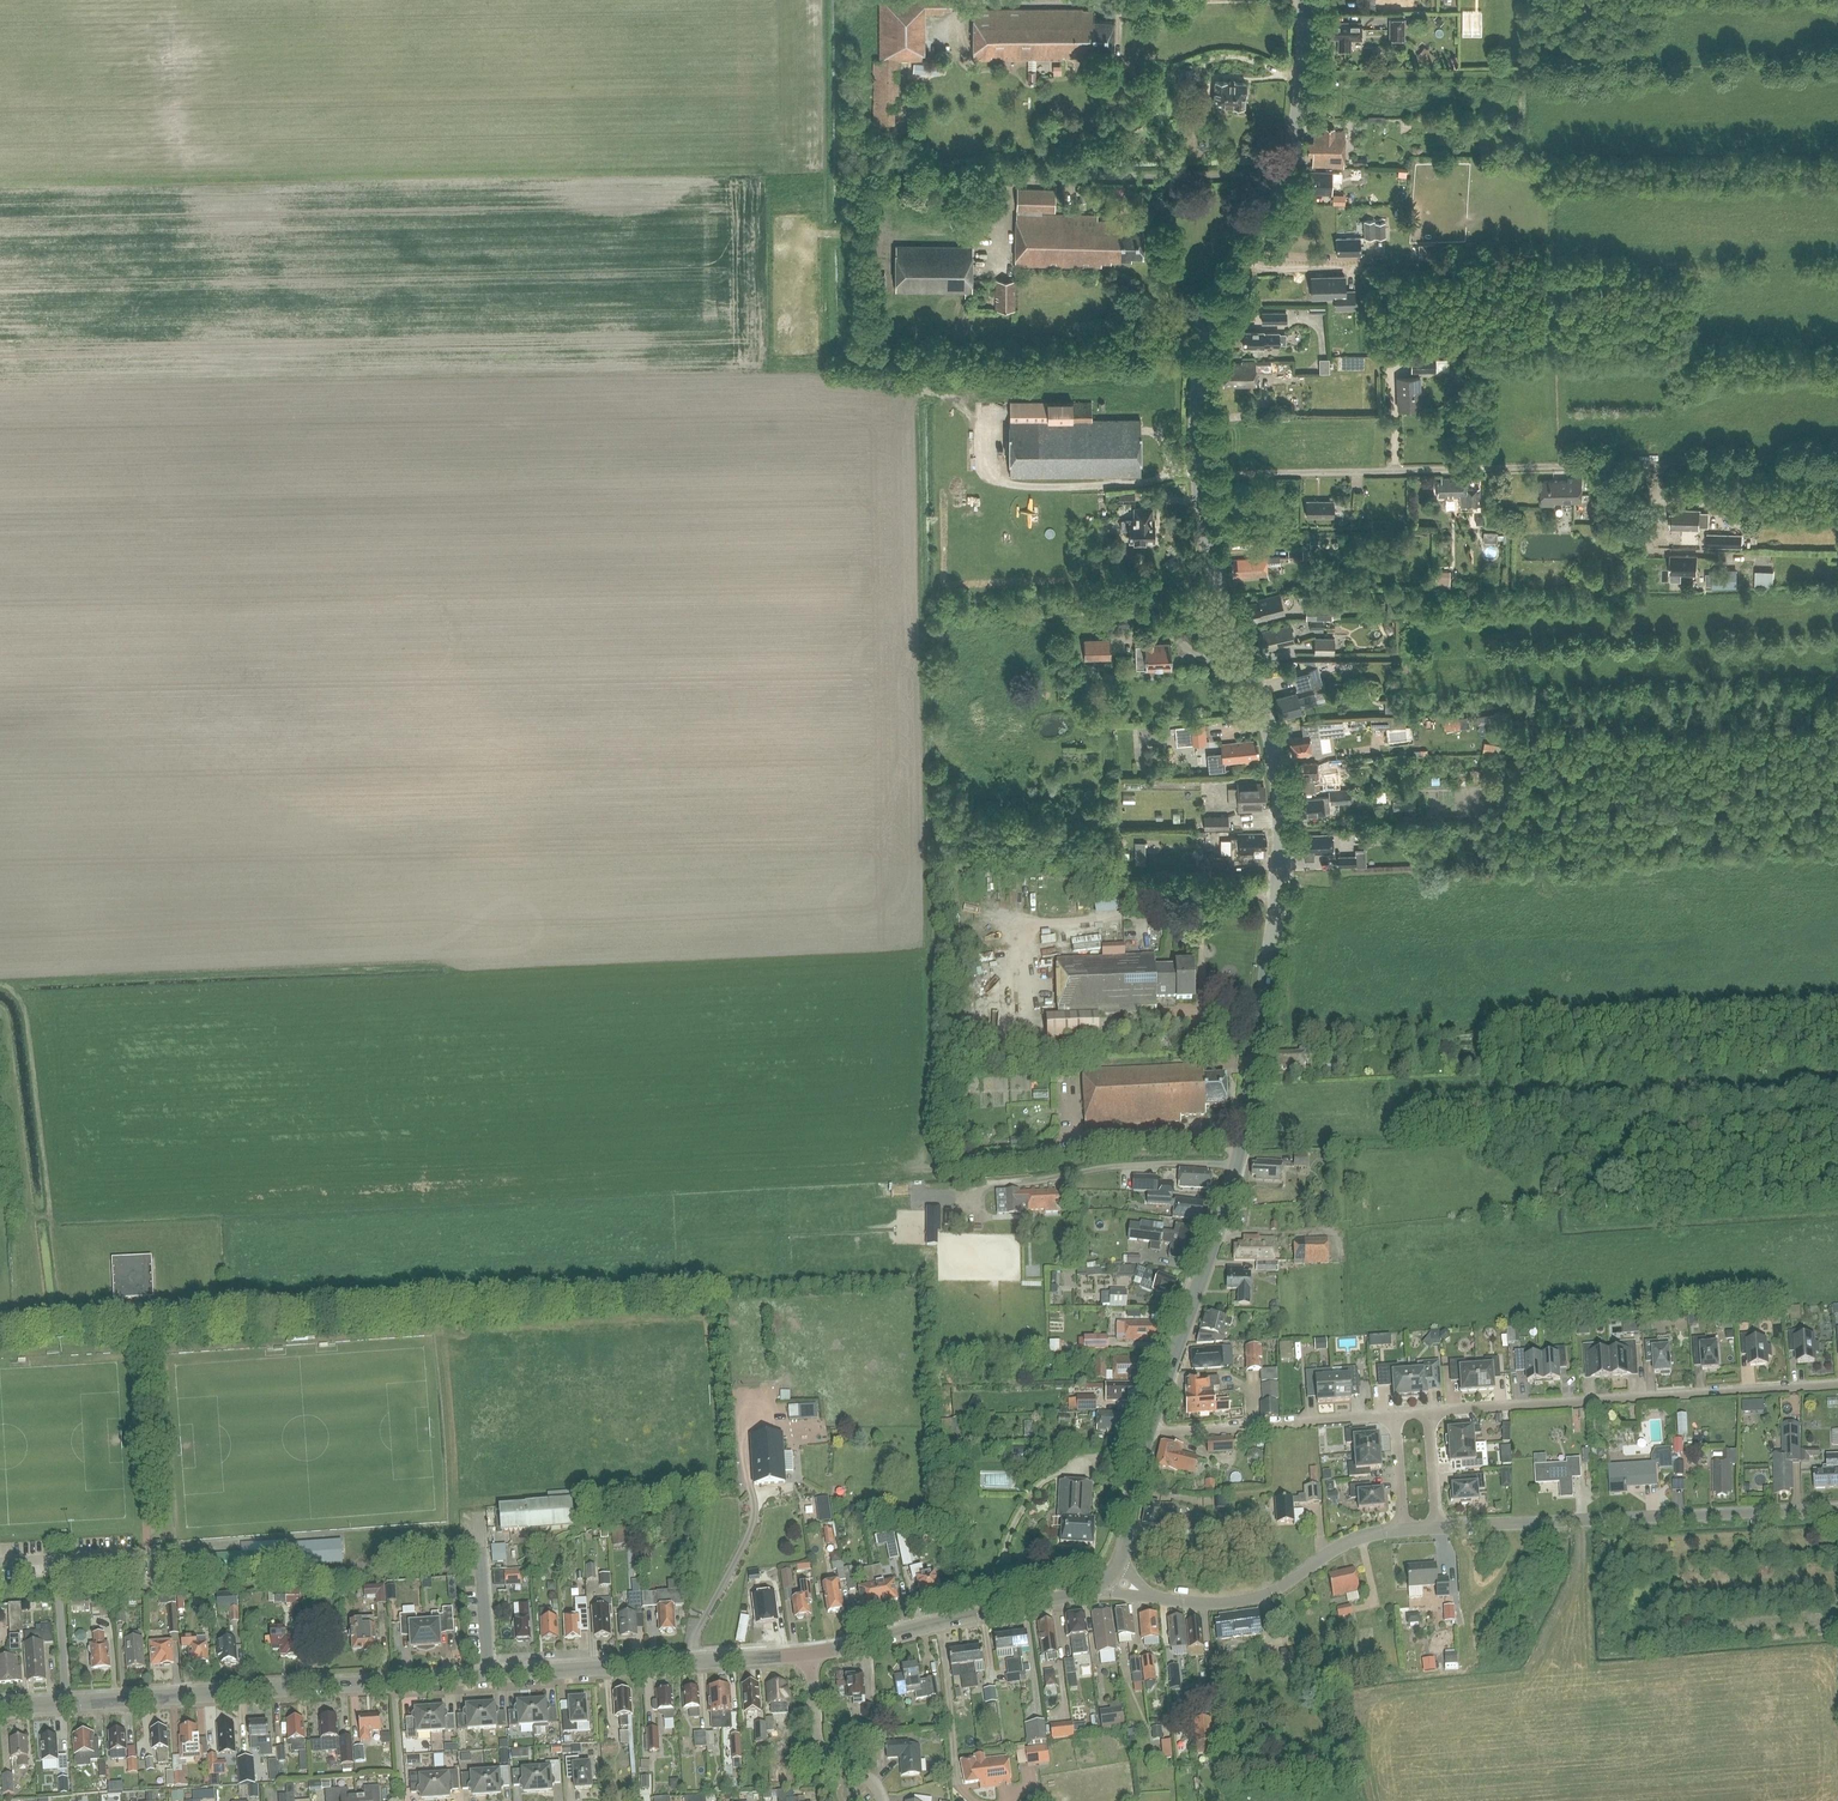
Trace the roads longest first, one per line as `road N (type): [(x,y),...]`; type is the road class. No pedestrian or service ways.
road 1 (tertiary): [(1142,1431),(1231,1180),(1281,858),(1272,743),(1206,549),(1196,476)]
road 2 (tertiary): [(0,1707),(809,1654)]
road 3 (tertiary): [(1196,476),(1204,339),(1272,211),(1293,147),(1304,0)]
road 4 (unclassified): [(1658,471),(1196,476)]
road 5 (residential): [(1837,1384),(1431,1412)]
road 6 (unclassified): [(1437,1527),(1837,1507)]
road 7 (tertiary): [(809,1654),(1102,1584)]
road 8 (unclassified): [(1143,1592),(1258,1599),(1339,1542),(1402,1529)]
road 9 (residential): [(1397,1414),(1142,1431)]
road 10 (residential): [(873,1800),(861,1773),(814,1739),(809,1654)]
road 11 (tertiary): [(1117,1562),(1142,1431)]

